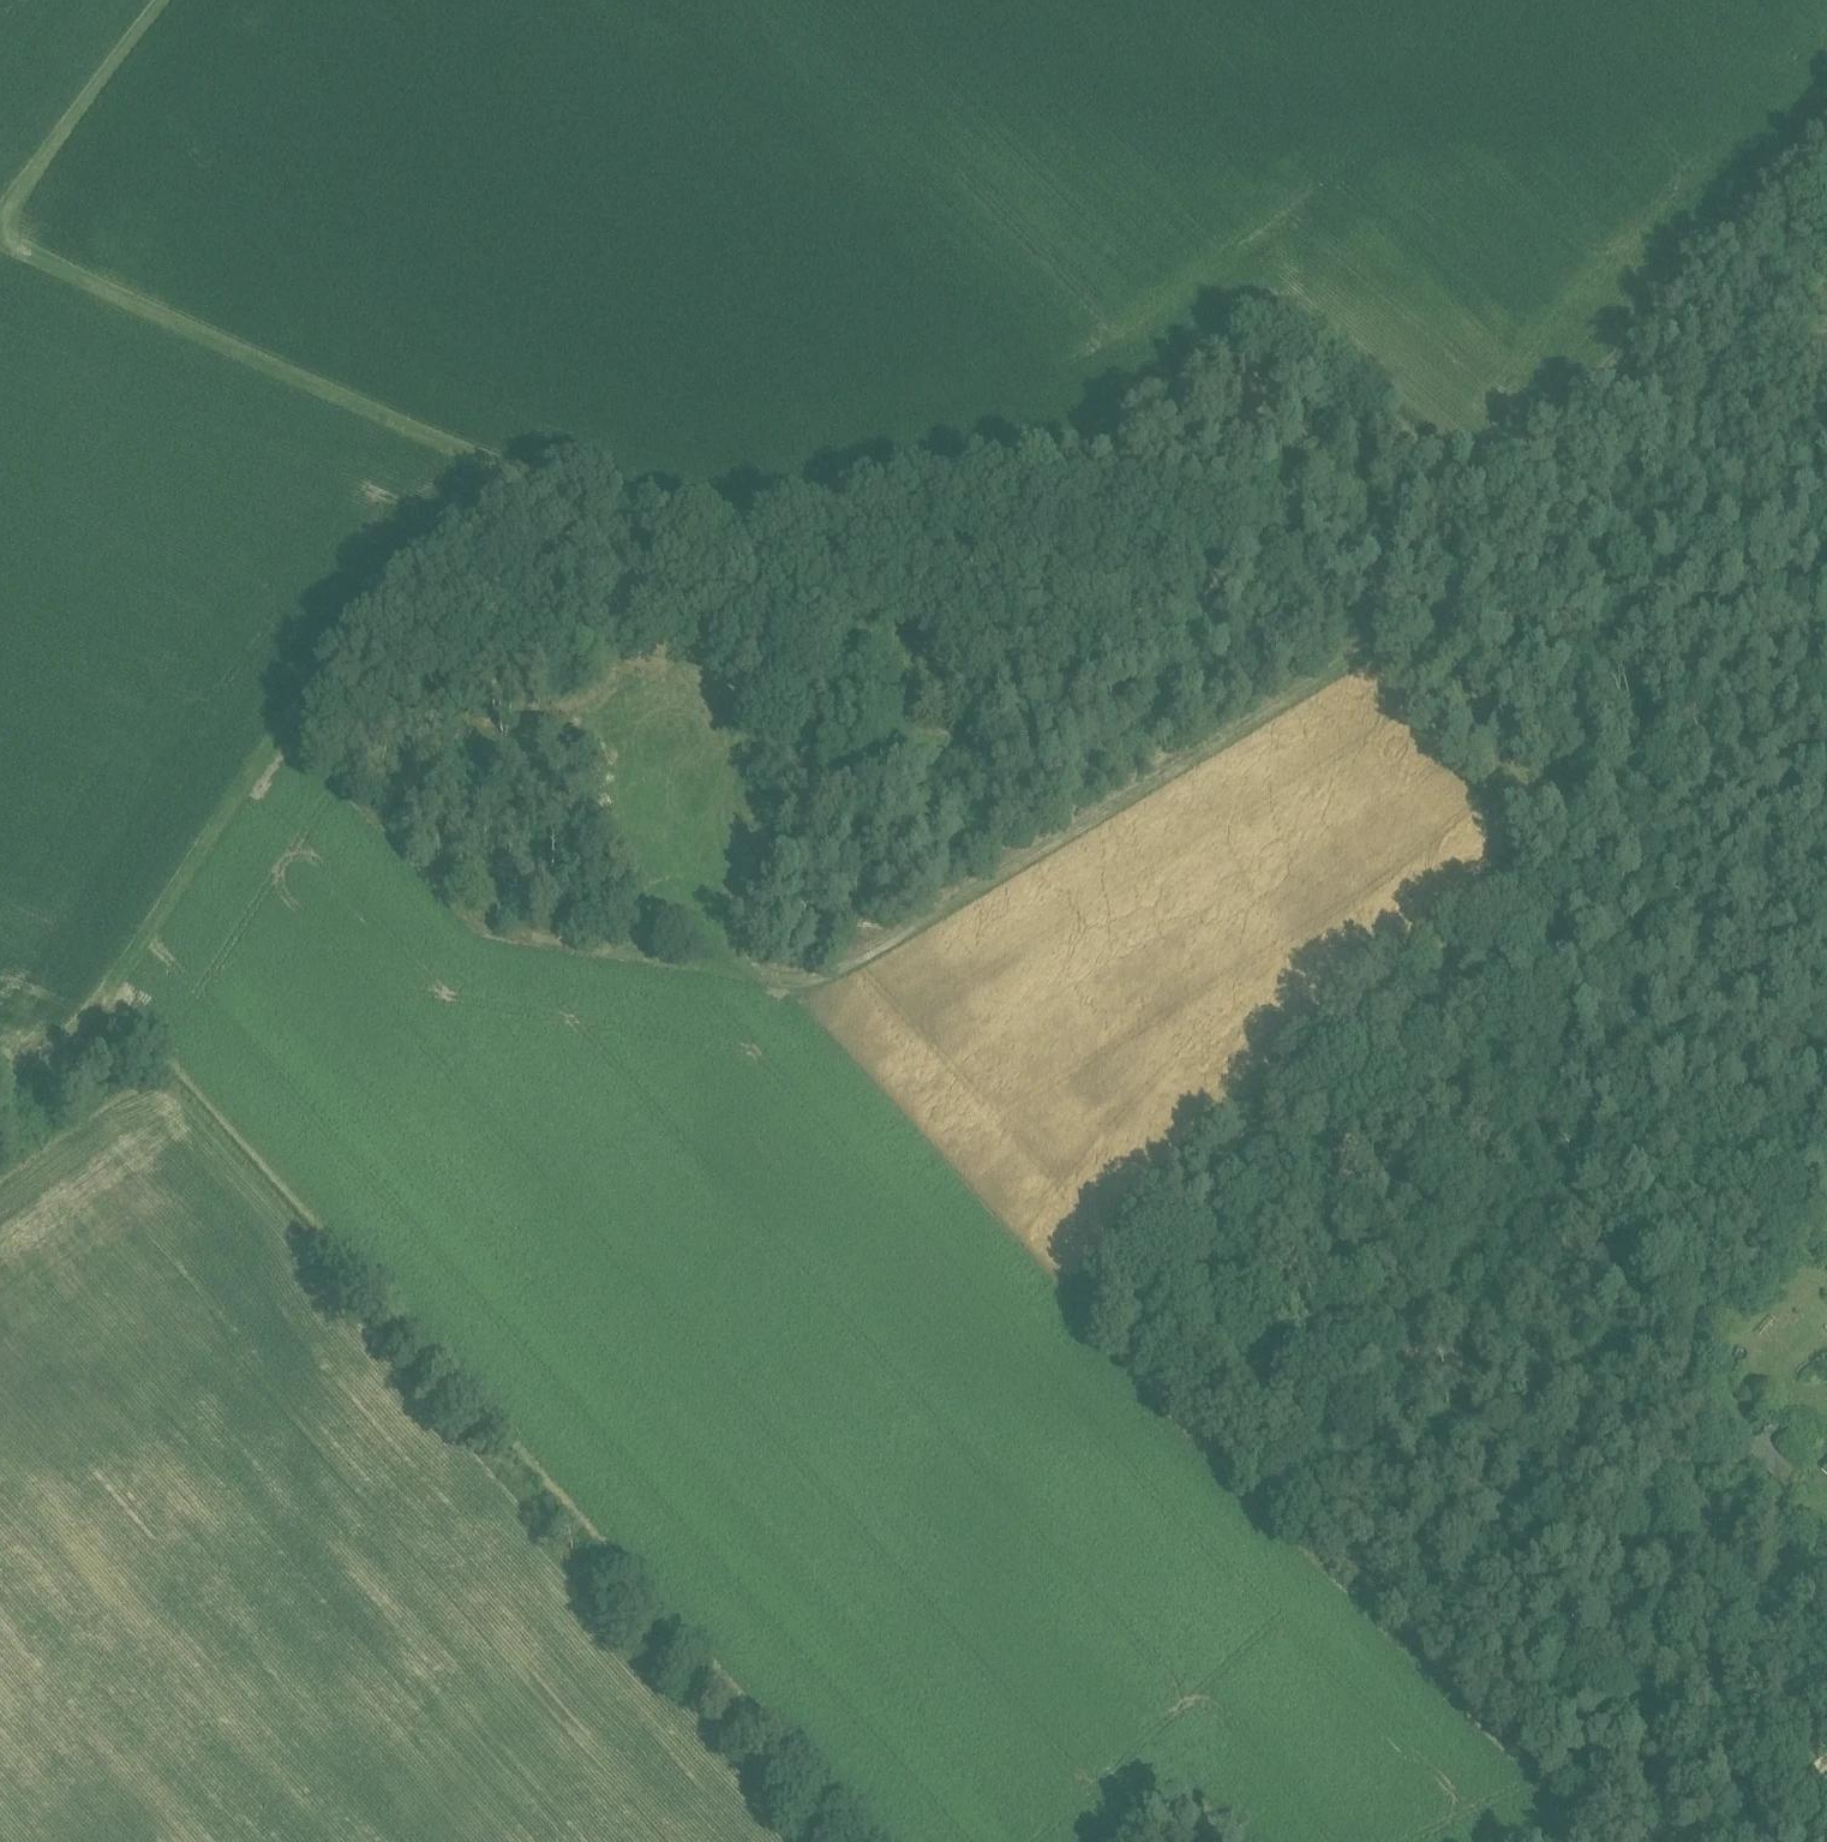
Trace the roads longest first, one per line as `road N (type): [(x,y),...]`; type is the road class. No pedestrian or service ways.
road 1 (track): [(164,0),(12,202),(7,236),(23,251),(565,497),(724,528),(1020,486),(1198,515),(1307,545),(1374,578),(1441,628)]
road 2 (track): [(1441,628),(1325,676),(851,963),(812,982),(775,955),(769,906),(782,842),(827,802),(881,758),(993,727),(1149,649),(1199,613),(1260,532)]
road 3 (track): [(1800,997),(1770,1087),(1725,1281),(1699,1483),(1718,1634),(1794,1786)]
road 4 (track): [(1826,114),(1509,491),(1441,628)]
road 5 (track): [(1441,628),(1498,705),(1514,758),(1517,809),(1469,929),(1376,1101)]
road 6 (track): [(1441,628),(1678,587),(1826,588)]
road 7 (track): [(735,526),(764,594),(782,842)]
road 8 (track): [(1754,1715),(1676,1728),(1581,1808),(1513,1841)]
road 9 (track): [(1254,1841),(1215,1802),(1199,1801),(1168,1804),(1129,1841)]

